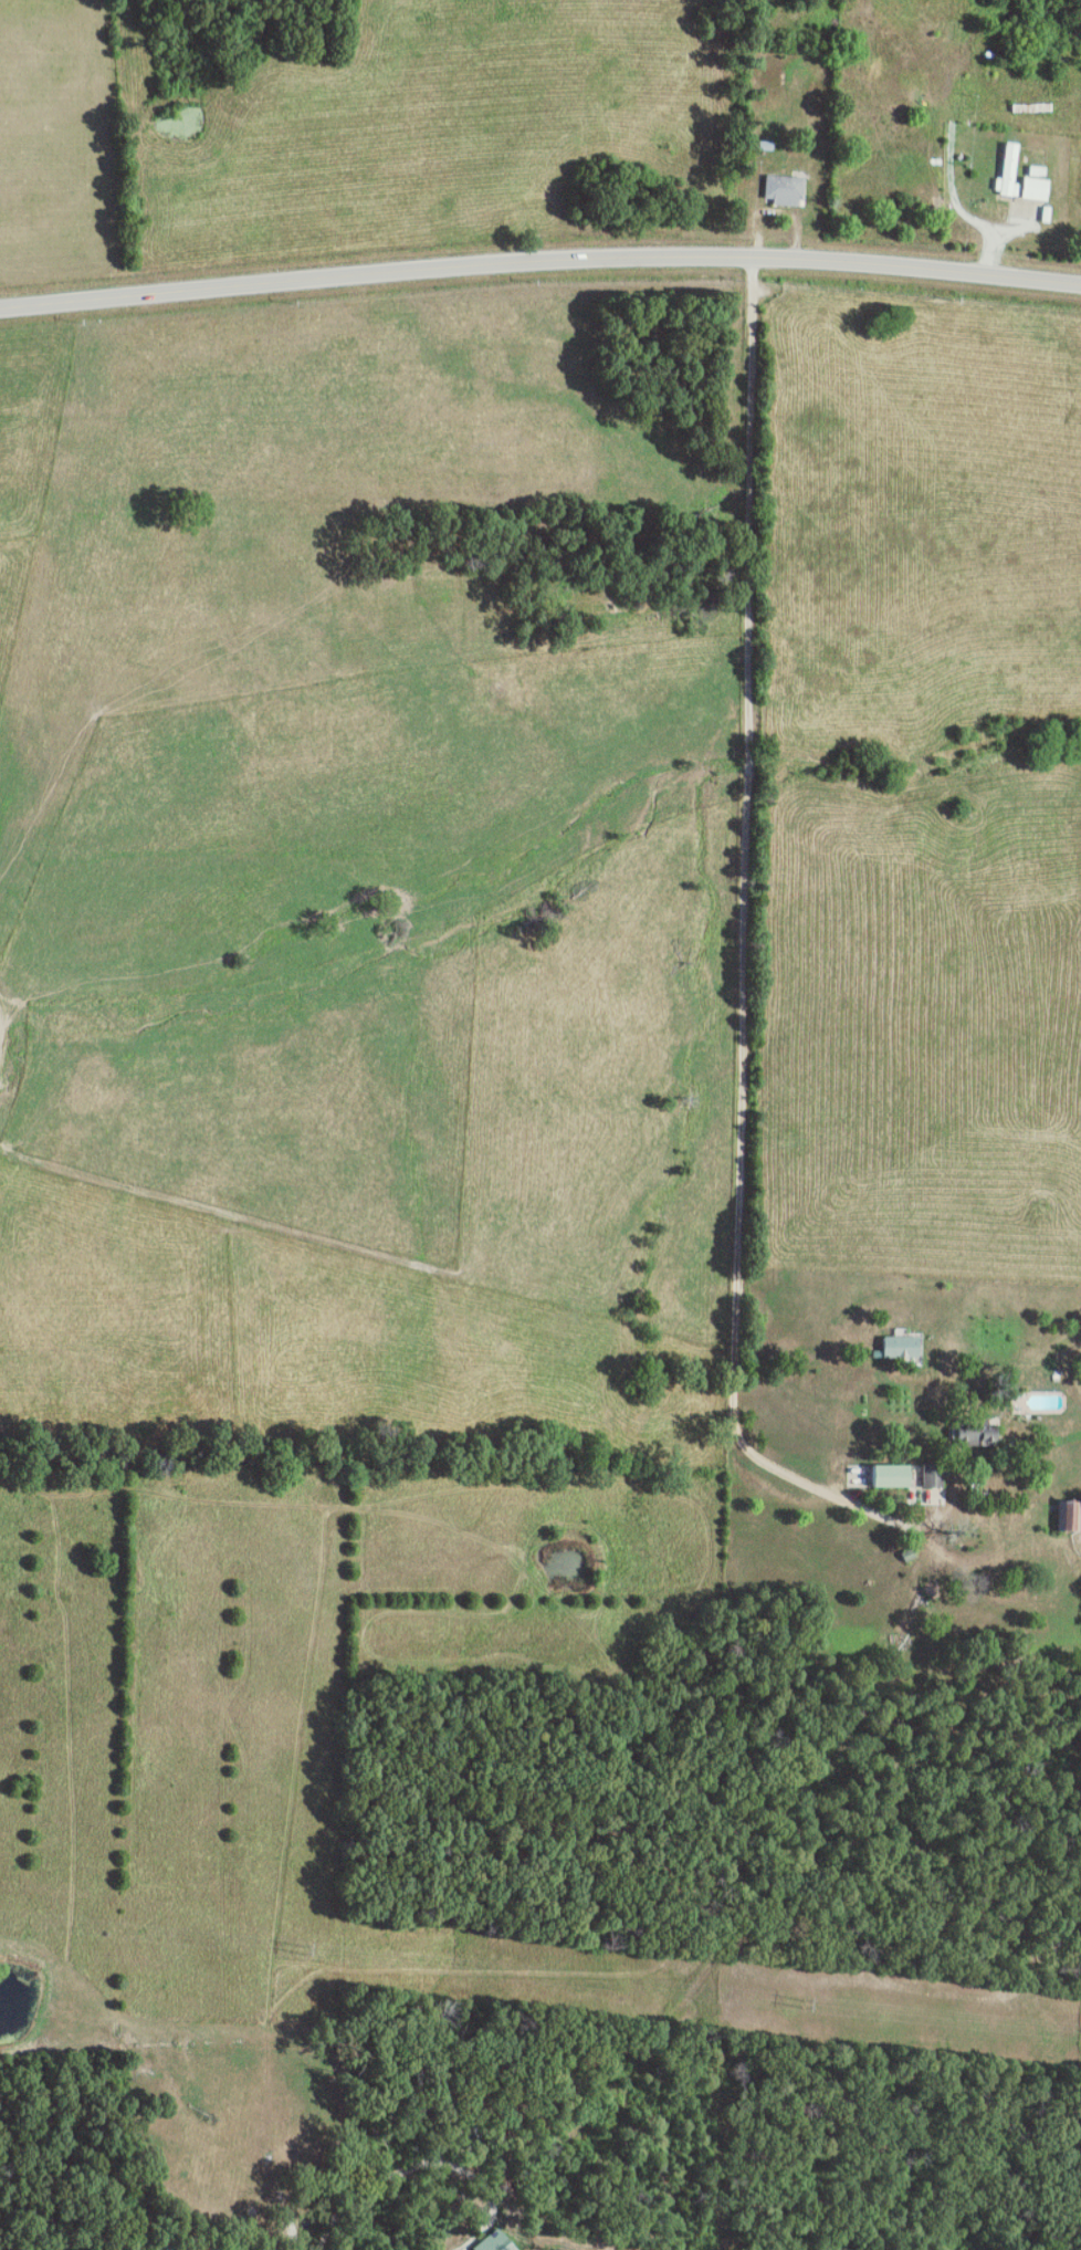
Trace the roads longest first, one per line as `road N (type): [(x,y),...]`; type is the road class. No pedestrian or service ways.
road 1 (residential): [(317,2249),(417,2101),(643,2034),(678,2009),(779,1865),(914,1600),(953,1551),(933,1498),(780,1498),(746,1465),(741,1436),(766,252)]
road 2 (secondary): [(0,322),(766,252),(1080,290)]
road 3 (residential): [(238,1217),(0,1144)]

